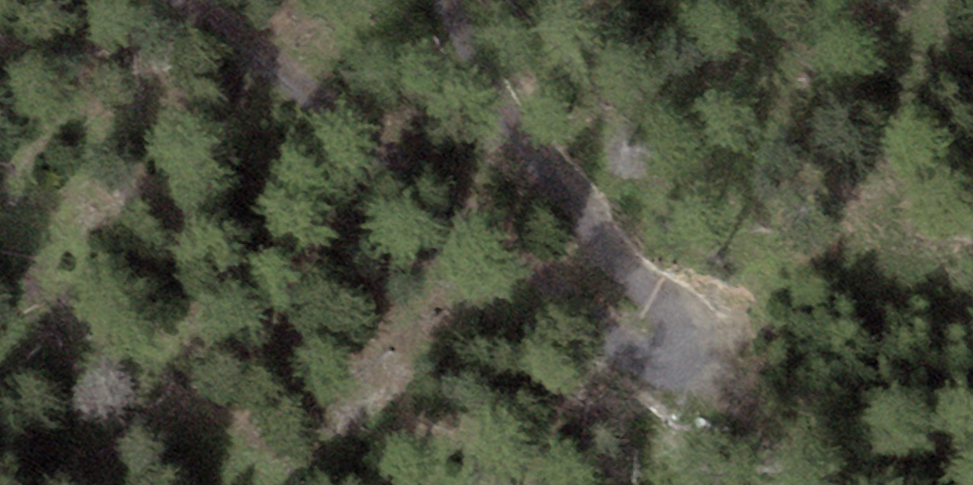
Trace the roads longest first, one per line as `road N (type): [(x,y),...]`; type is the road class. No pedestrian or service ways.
road 1 (track): [(212,0),(277,32),(546,302),(708,404)]
road 2 (track): [(708,404),(664,312),(502,114),(445,0)]
road 3 (track): [(708,404),(861,484)]

